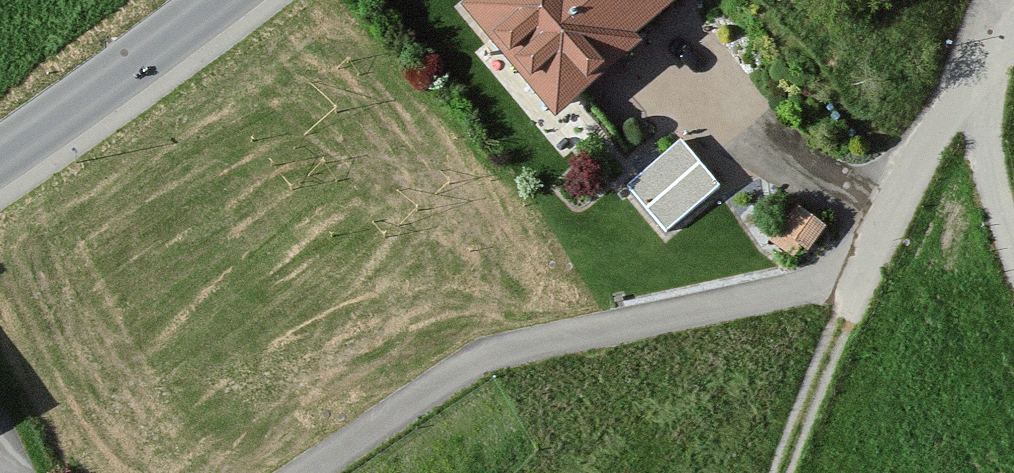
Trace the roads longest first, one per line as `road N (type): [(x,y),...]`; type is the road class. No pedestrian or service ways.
road 1 (residential): [(1013,37),(959,98),(849,278),(479,359),(305,472)]
road 2 (tertiary): [(212,0),(0,162)]
road 3 (track): [(778,472),(849,278)]

